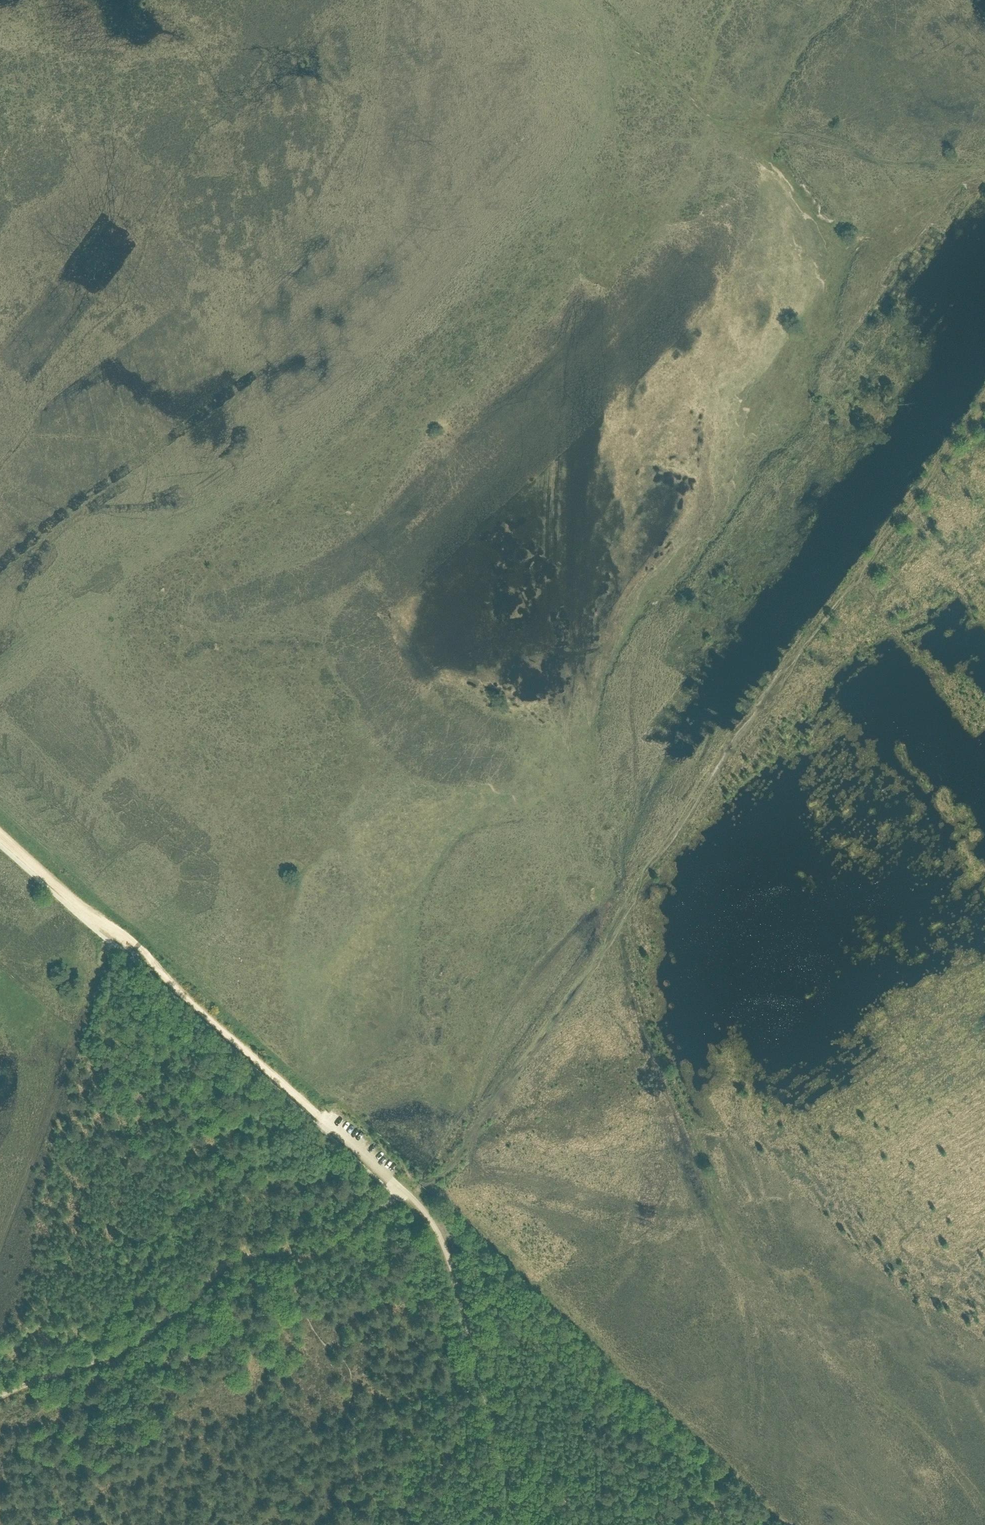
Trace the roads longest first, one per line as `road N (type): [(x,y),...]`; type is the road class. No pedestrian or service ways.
road 1 (track): [(0,1395),(130,1346),(238,1259),(324,1248),(403,1189)]
road 2 (track): [(435,1225),(769,1524)]
road 3 (track): [(319,1114),(0,829)]
road 4 (unclassified): [(521,1524),(449,1258),(435,1225),(391,1178)]

